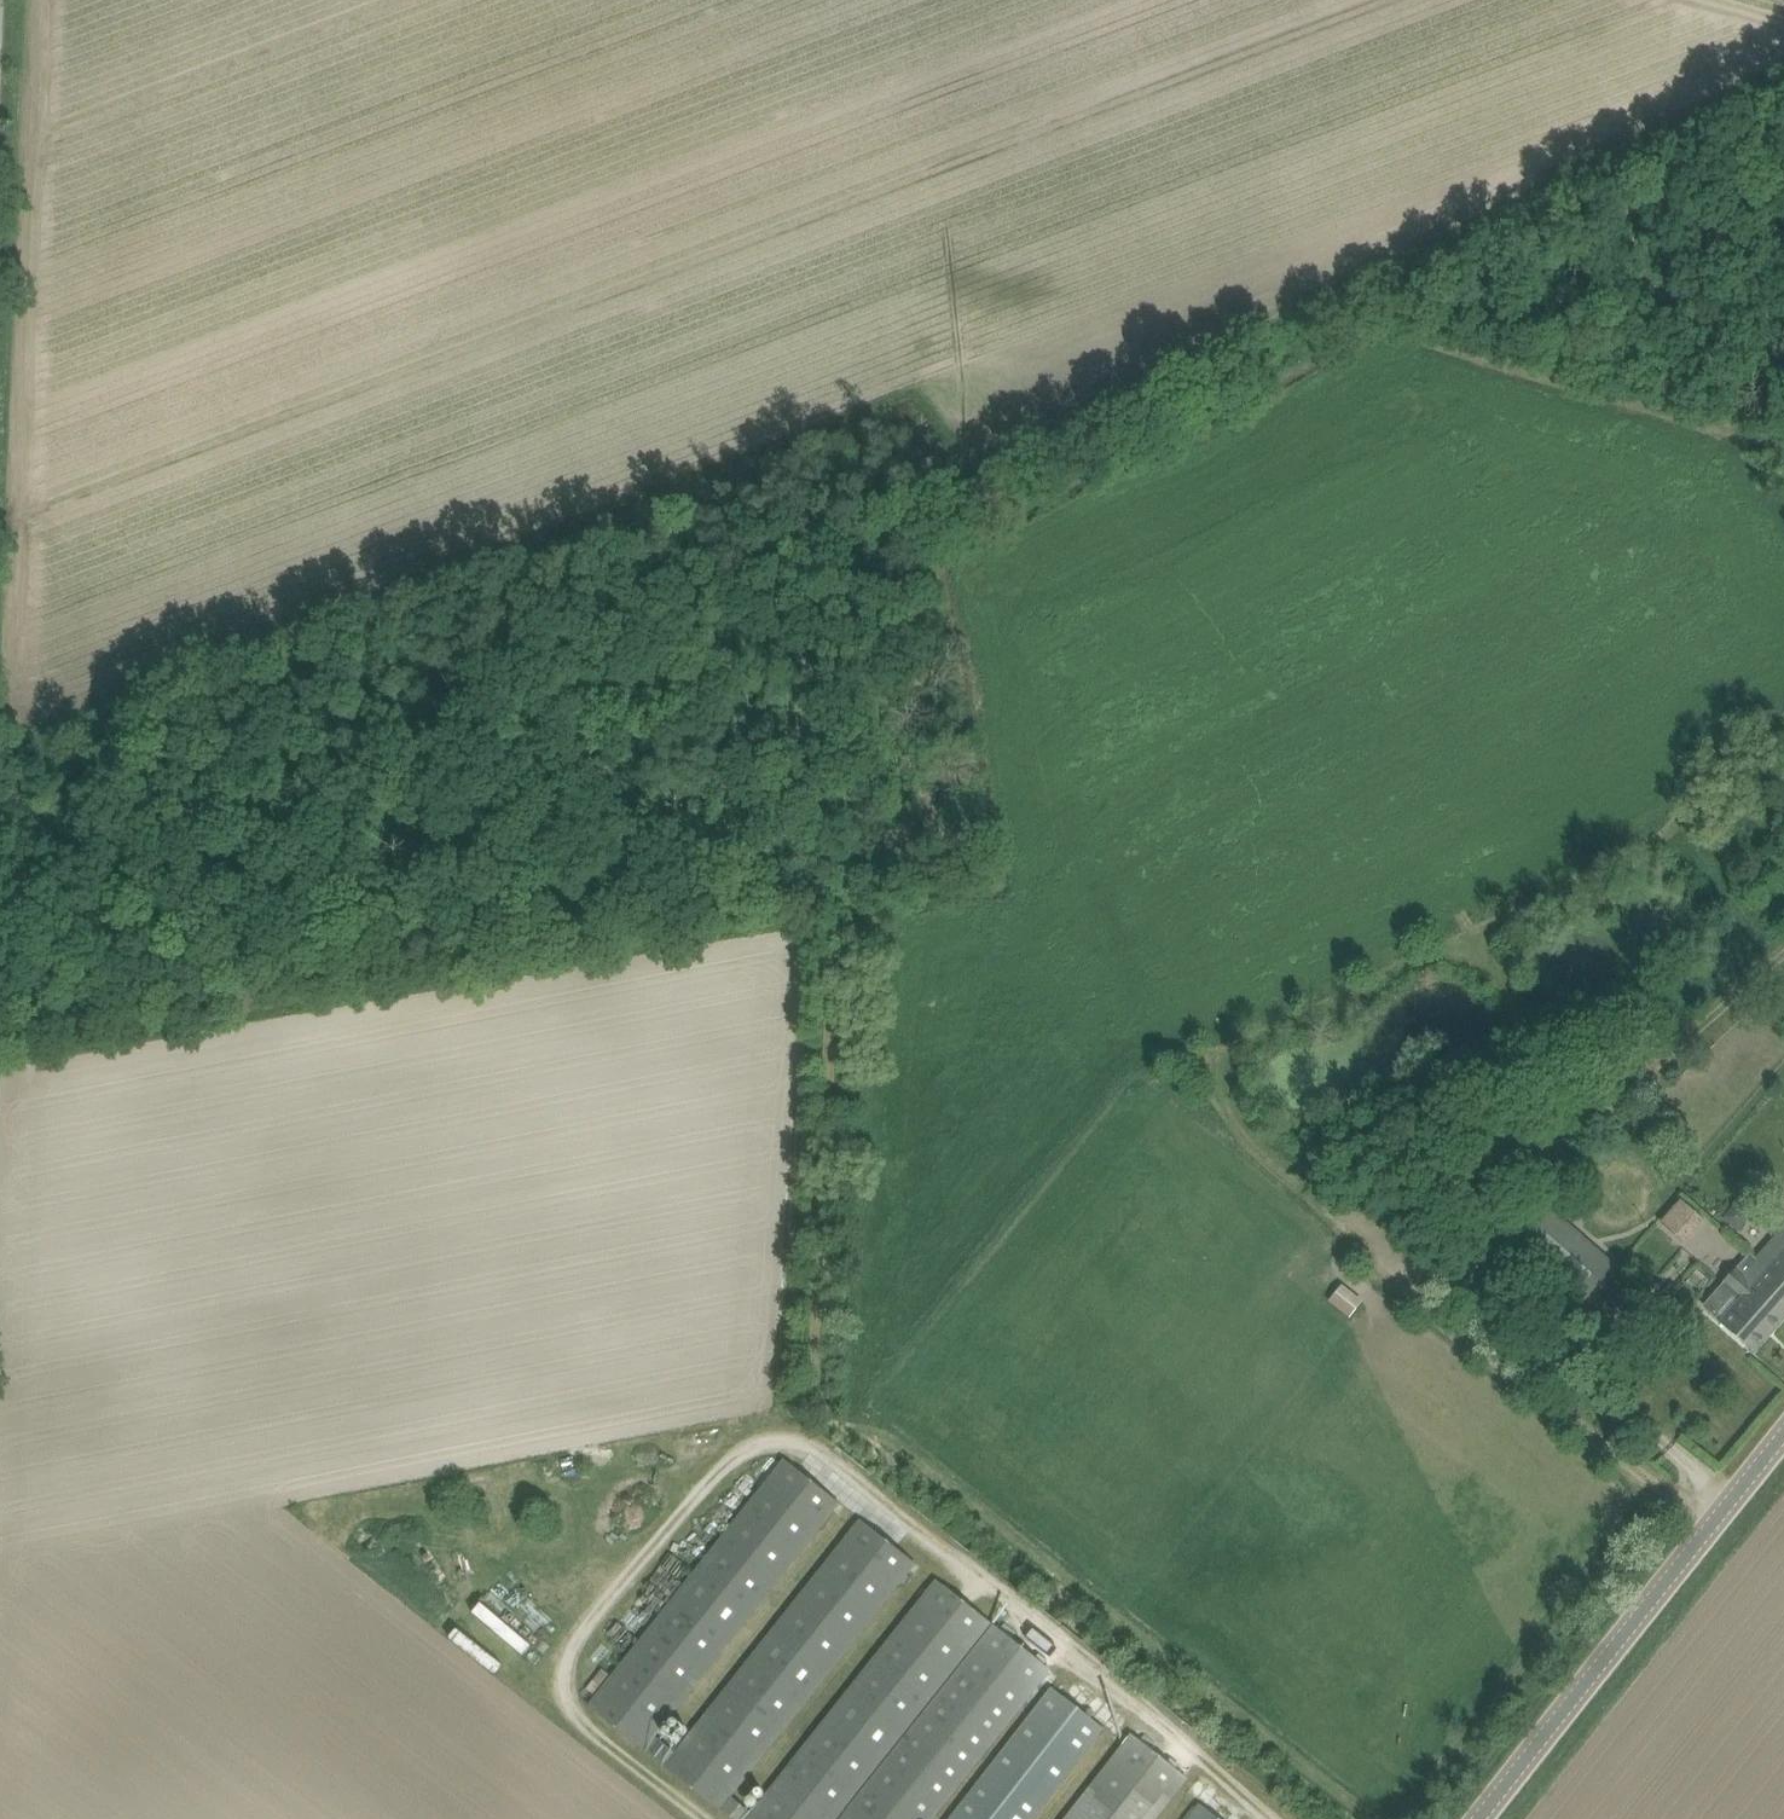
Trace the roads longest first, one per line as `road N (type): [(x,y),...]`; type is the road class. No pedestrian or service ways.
road 1 (tertiary): [(1482,1818),(1783,1435)]

